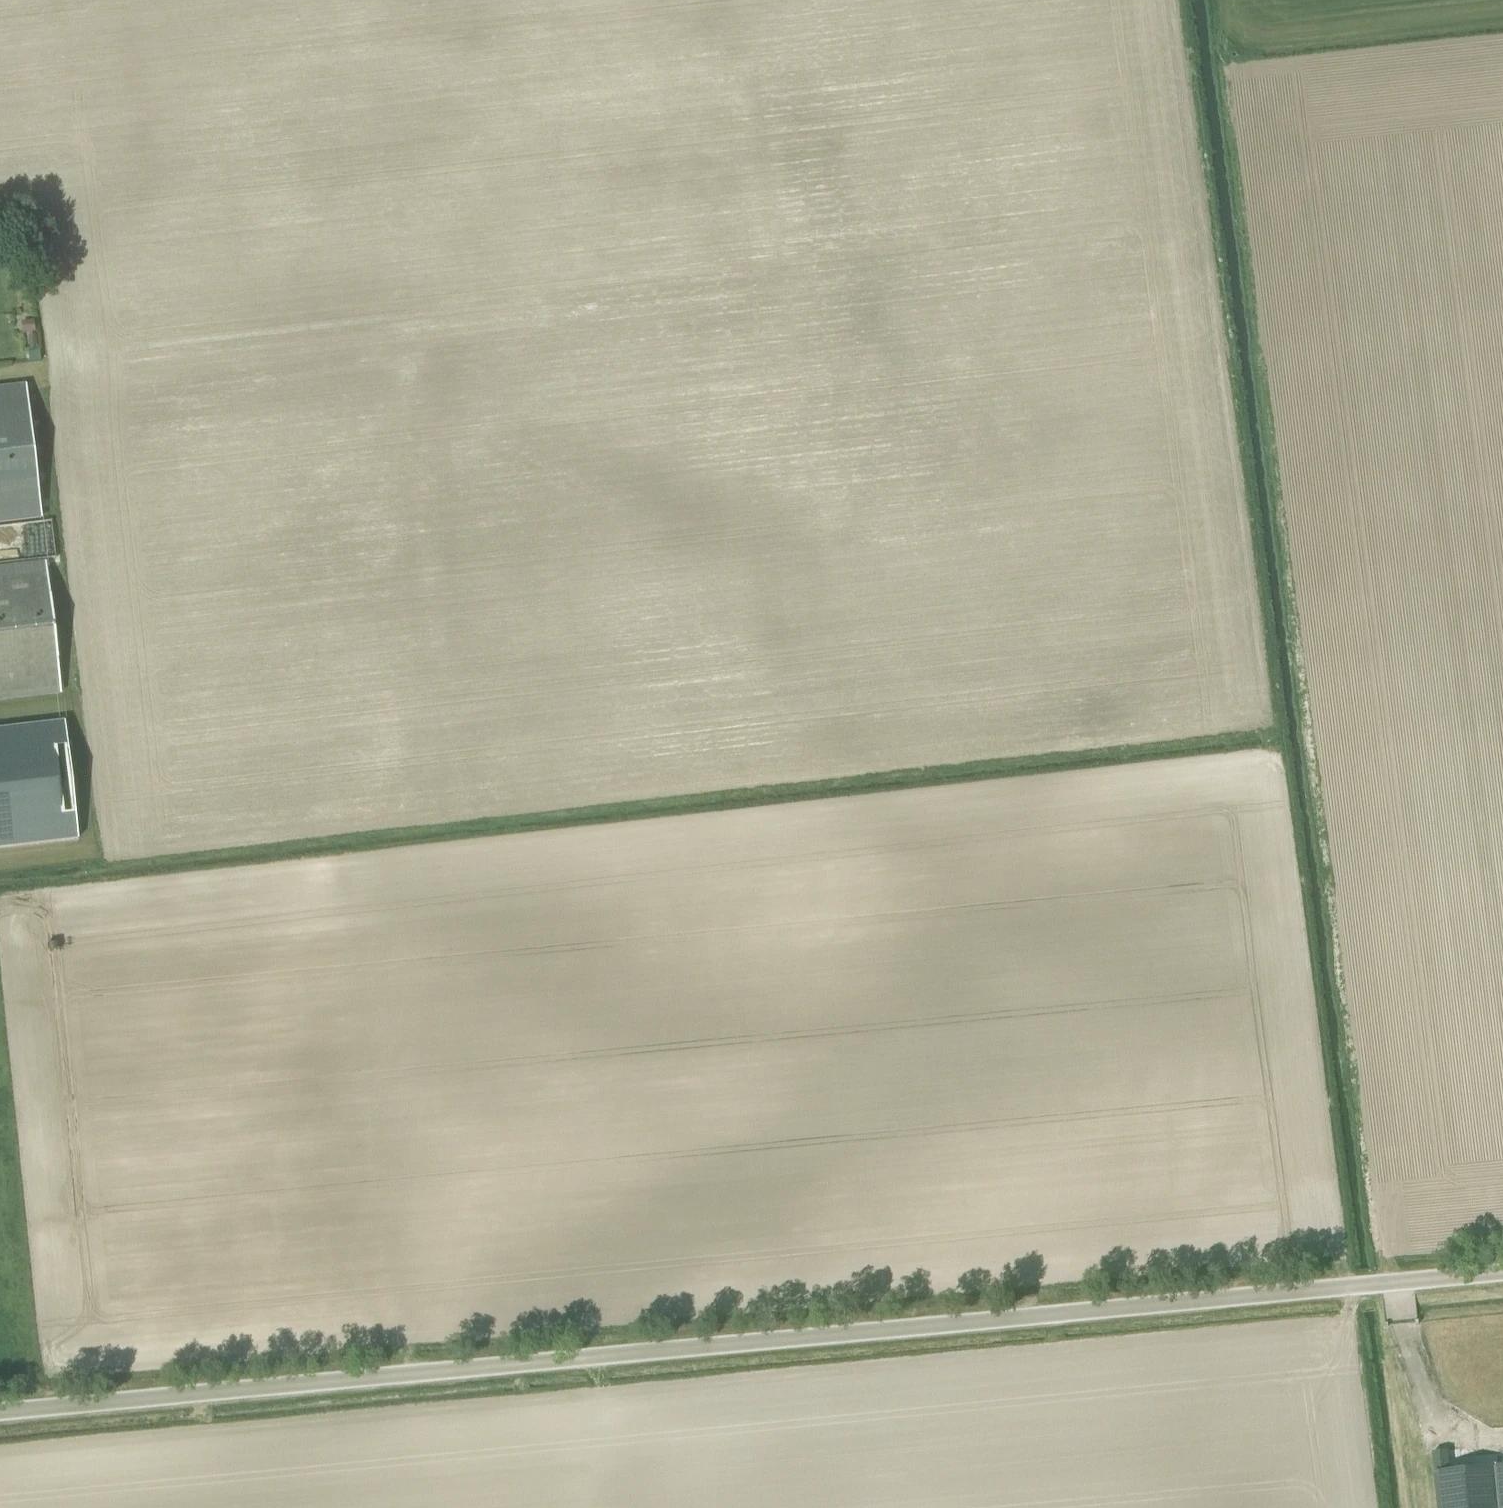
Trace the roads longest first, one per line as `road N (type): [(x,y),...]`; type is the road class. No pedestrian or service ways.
road 1 (unclassified): [(0,1417),(1502,1276)]

